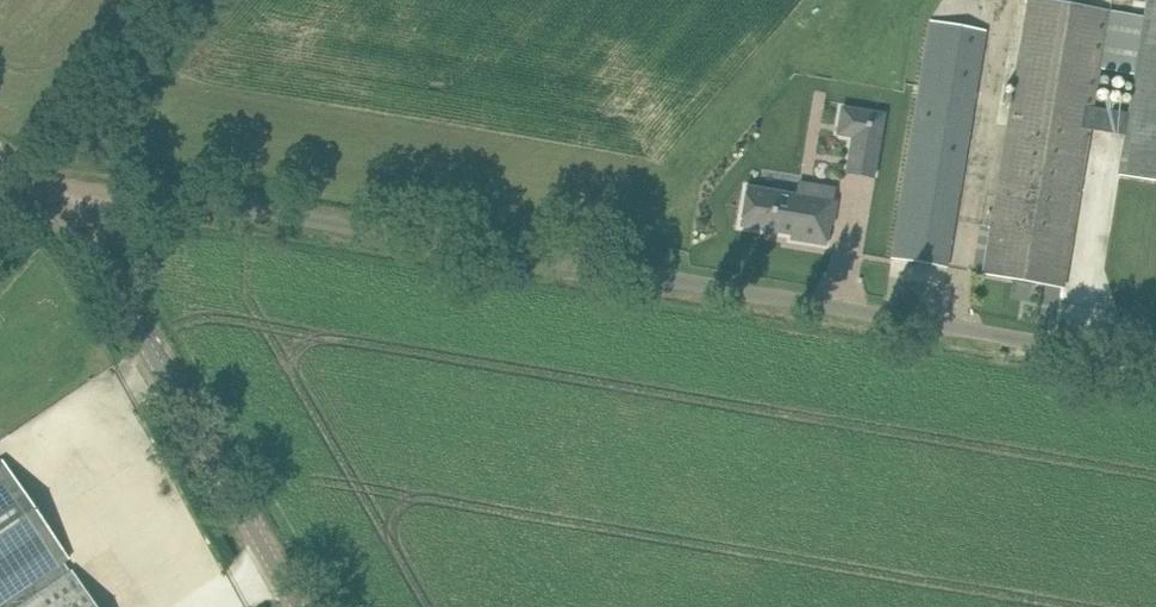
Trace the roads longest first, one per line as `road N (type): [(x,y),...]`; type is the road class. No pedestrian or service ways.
road 1 (unclassified): [(1155,359),(137,192),(57,195)]
road 2 (tertiary): [(300,606),(123,292),(57,195)]

